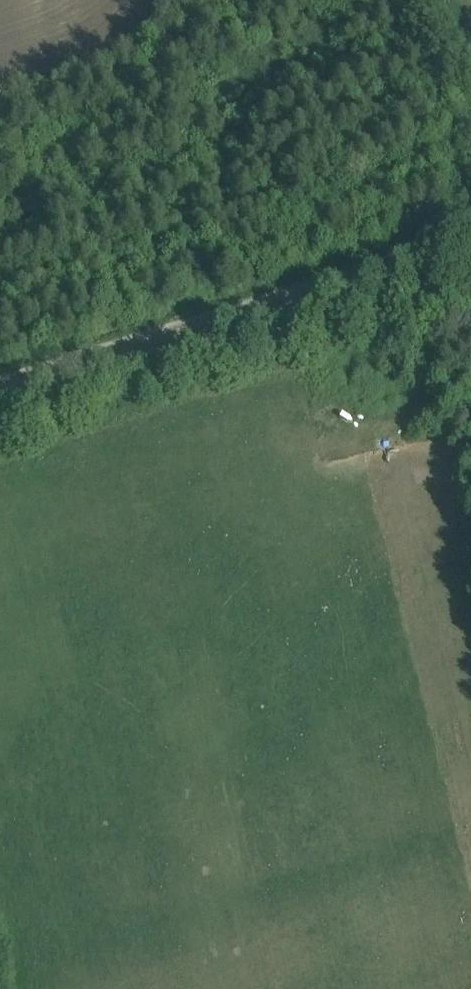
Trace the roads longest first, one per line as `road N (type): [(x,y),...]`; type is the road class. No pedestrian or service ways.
road 1 (unclassified): [(0,383),(470,237)]

